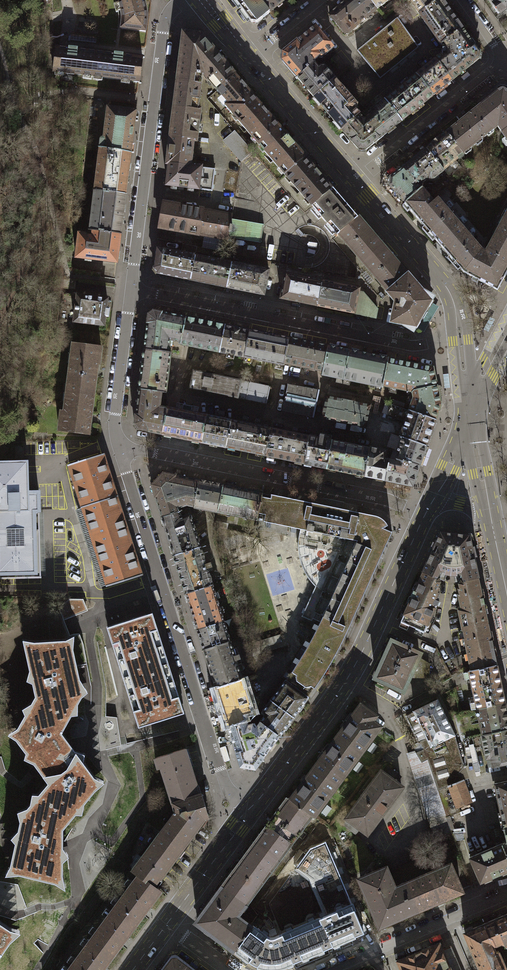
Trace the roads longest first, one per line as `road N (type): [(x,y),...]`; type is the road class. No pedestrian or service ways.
road 1 (residential): [(250,812),(229,793),(119,444)]
road 2 (secondary): [(250,812),(351,672),(427,509)]
road 3 (residential): [(458,323),(412,345),(131,288)]
road 4 (residential): [(131,288),(164,30),(178,0)]
road 5 (residential): [(321,969),(506,891)]
road 6 (residential): [(119,444),(305,483)]
road 7 (residential): [(506,61),(357,178)]
road 8 (tertiary): [(458,323),(443,281),(357,178)]
road 9 (tertiary): [(357,178),(250,55)]
road 10 (residential): [(119,444),(131,288)]
road 11 (secondary): [(166,925),(250,812)]
road 12 (residential): [(427,509),(305,483)]

